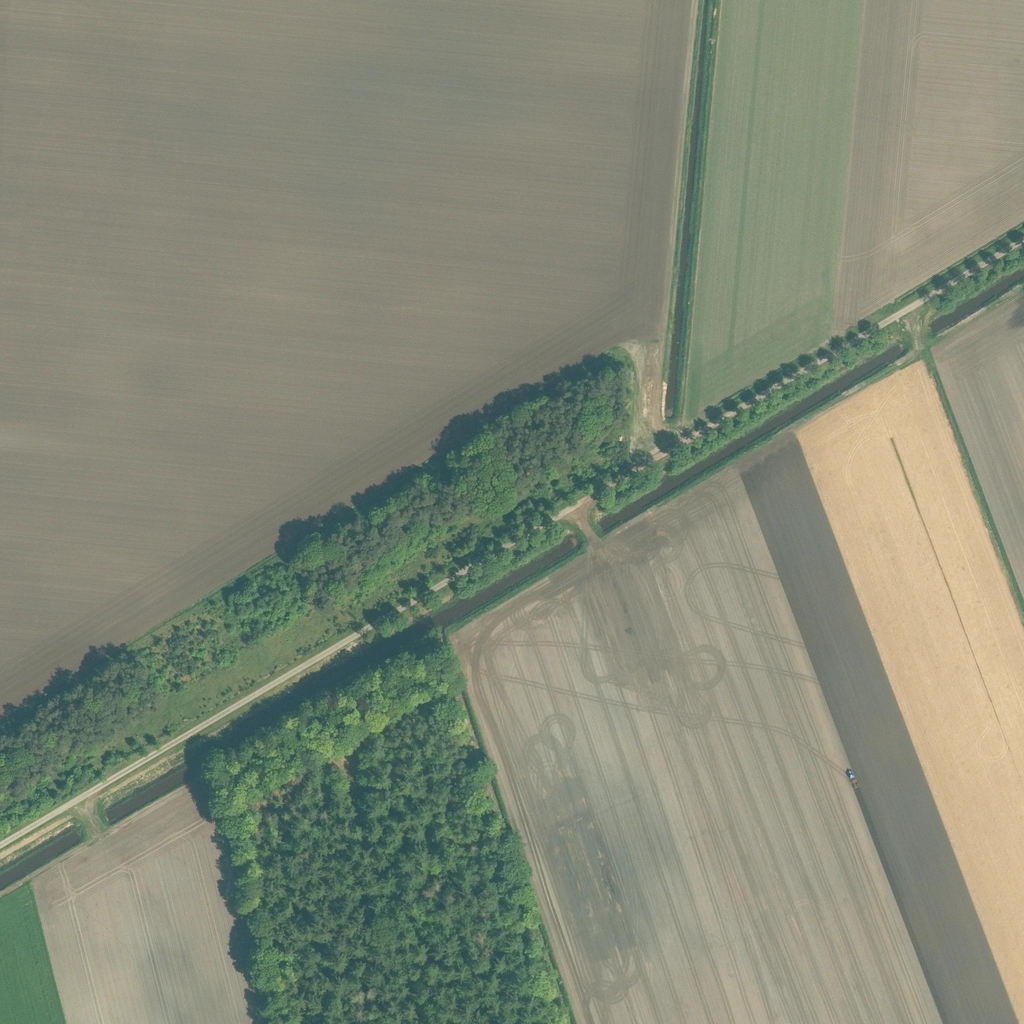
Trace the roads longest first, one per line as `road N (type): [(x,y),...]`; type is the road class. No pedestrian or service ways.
road 1 (unclassified): [(0,845),(1023,239)]

